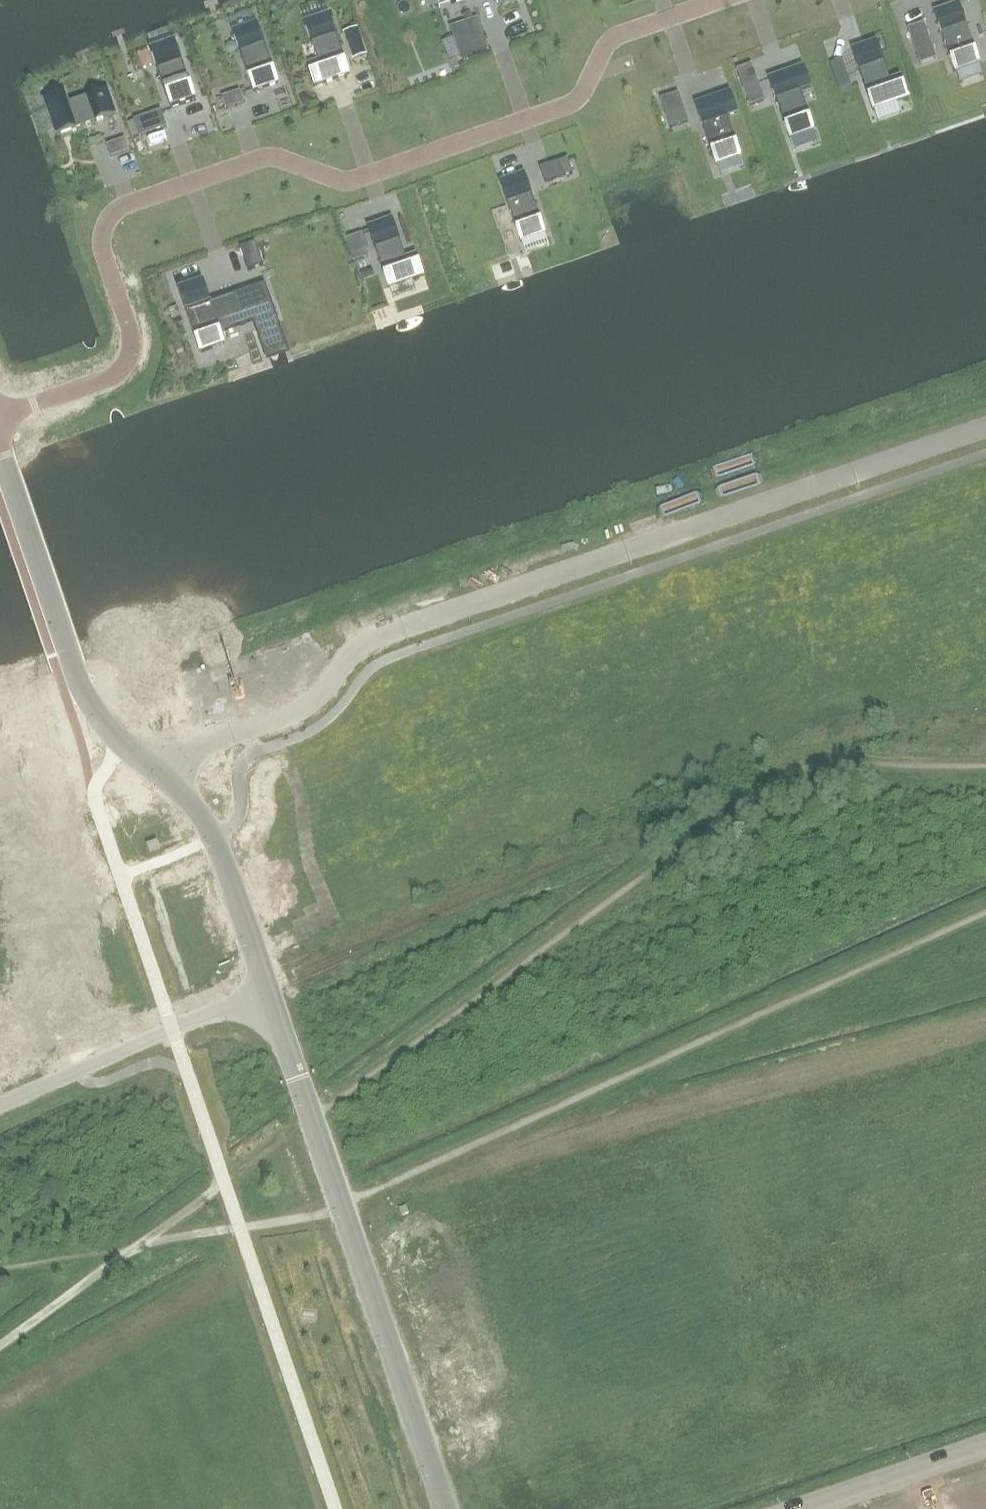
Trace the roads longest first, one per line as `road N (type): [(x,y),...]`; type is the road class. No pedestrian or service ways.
road 1 (residential): [(727,0),(608,40),(578,103),(349,182),(269,156),(137,199),(108,218),(101,247),(128,359),(118,376),(0,420)]
road 2 (residential): [(985,427),(381,633),(347,655),(316,697),(275,722),(188,753),(166,776)]
road 3 (tertiary): [(263,987),(447,1508)]
road 4 (tertiary): [(166,776),(123,745),(87,703),(0,455)]
road 5 (residential): [(263,987),(0,1104)]
road 6 (tertiary): [(166,776),(215,837),(263,987)]
road 7 (tertiary): [(802,1508),(985,1446)]

